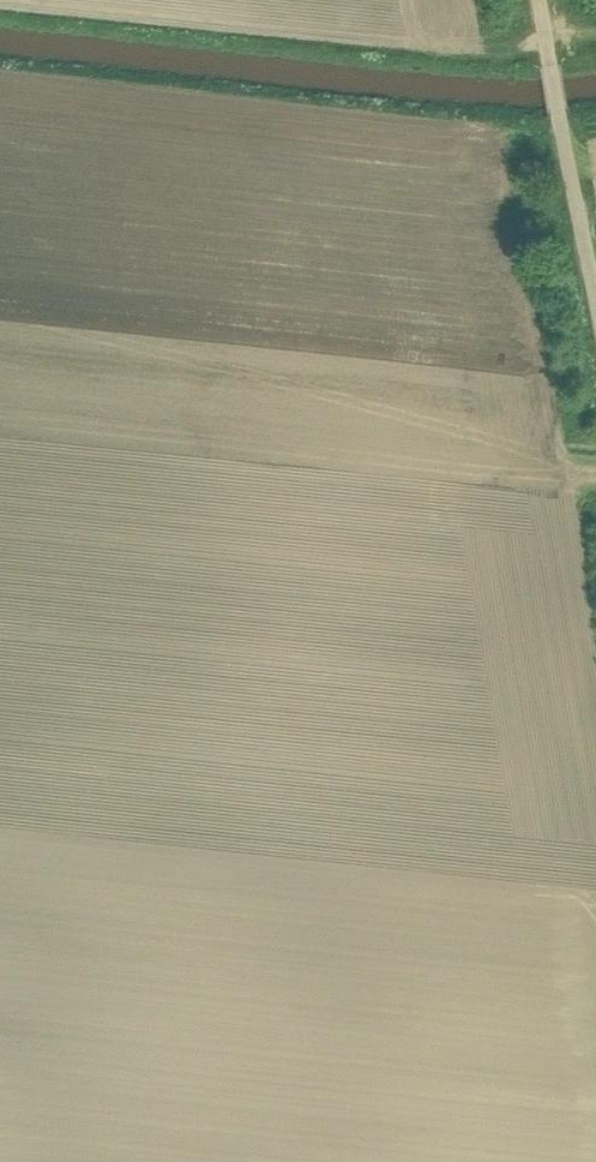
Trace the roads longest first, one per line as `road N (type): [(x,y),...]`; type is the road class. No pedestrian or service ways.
road 1 (unclassified): [(539,0),(595,307)]

